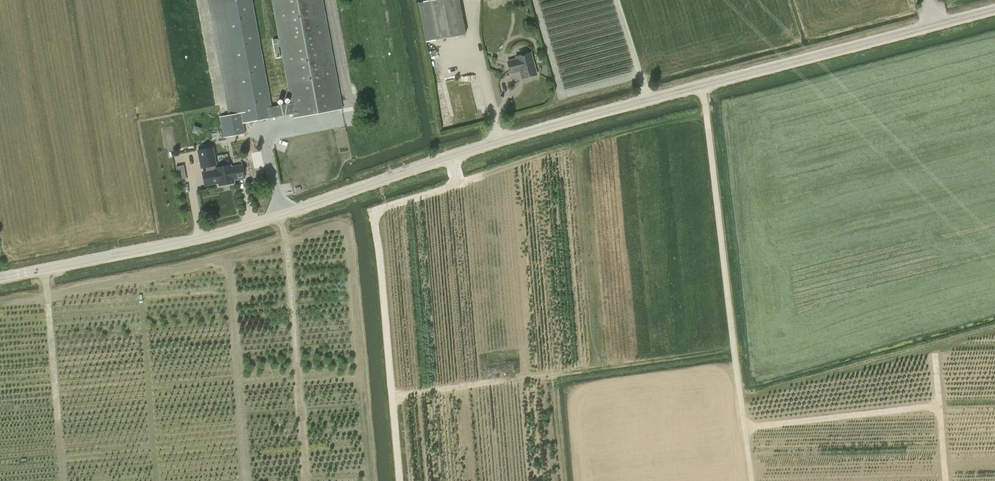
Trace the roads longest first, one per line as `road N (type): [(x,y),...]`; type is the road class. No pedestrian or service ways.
road 1 (unclassified): [(0,280),(298,213),(499,141),(994,10)]
road 2 (track): [(750,480),(703,87)]

